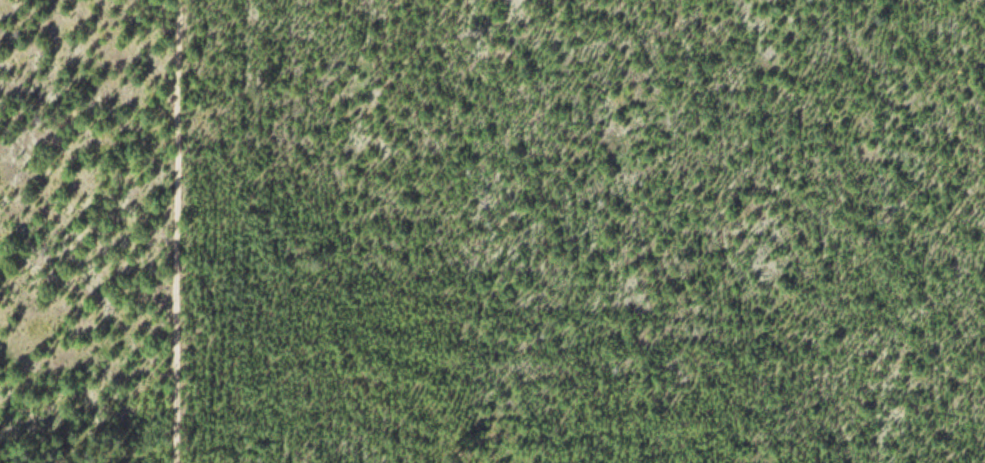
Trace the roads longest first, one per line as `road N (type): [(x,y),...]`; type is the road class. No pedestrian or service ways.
road 1 (track): [(178,0),(178,462)]

